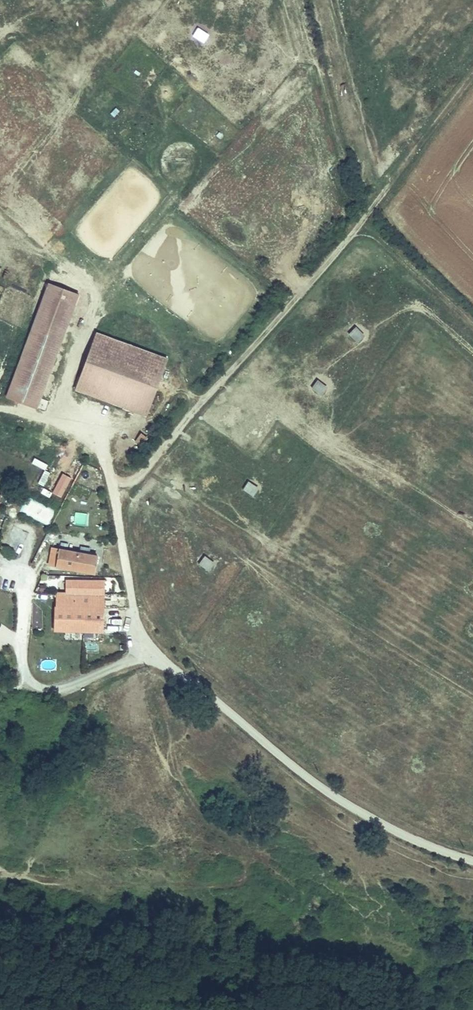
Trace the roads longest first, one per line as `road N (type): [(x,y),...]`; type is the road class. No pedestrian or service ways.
road 1 (track): [(110,494),(130,486),(378,203),(472,79)]
road 2 (track): [(177,196),(98,291),(61,400),(63,420)]
road 3 (track): [(98,291),(0,214)]

